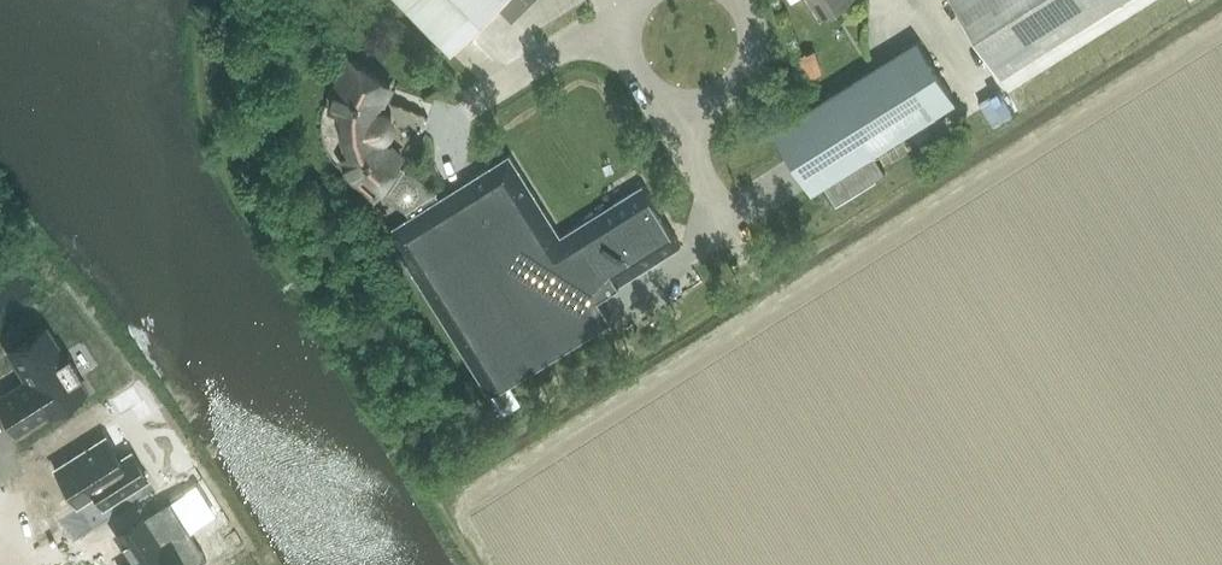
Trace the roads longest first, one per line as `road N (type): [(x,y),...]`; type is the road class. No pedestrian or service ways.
road 1 (unclassified): [(670,125),(724,92),(744,69),(752,41),(737,0)]
road 2 (unclassified): [(470,110),(603,20)]
road 3 (unclassified): [(752,258),(670,125)]
road 4 (unclassified): [(670,125),(603,20)]

